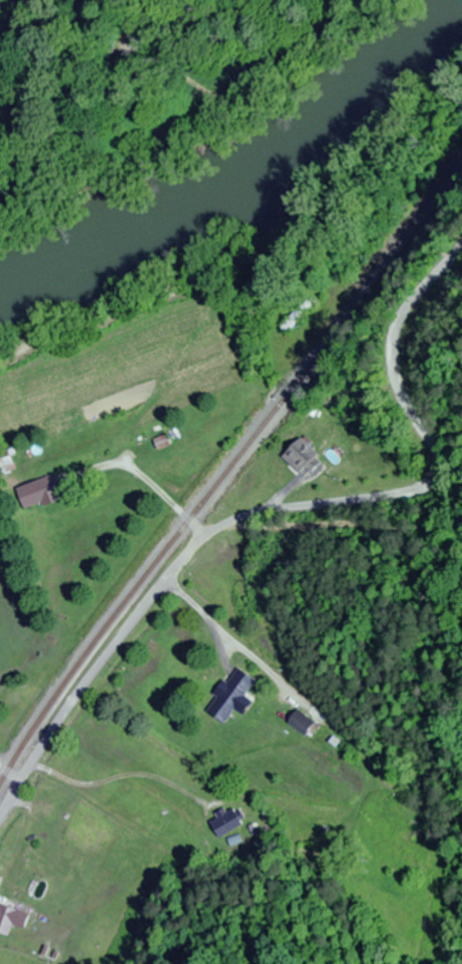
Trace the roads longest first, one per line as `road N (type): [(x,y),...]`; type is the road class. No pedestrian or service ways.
road 1 (residential): [(206,529),(254,511),(398,495),(428,479),(437,450),(402,390),(401,341),(417,305),(461,256)]
road 2 (residential): [(21,781),(206,529)]
road 3 (residential): [(206,529),(281,575),(344,593),(401,588),(461,550)]

